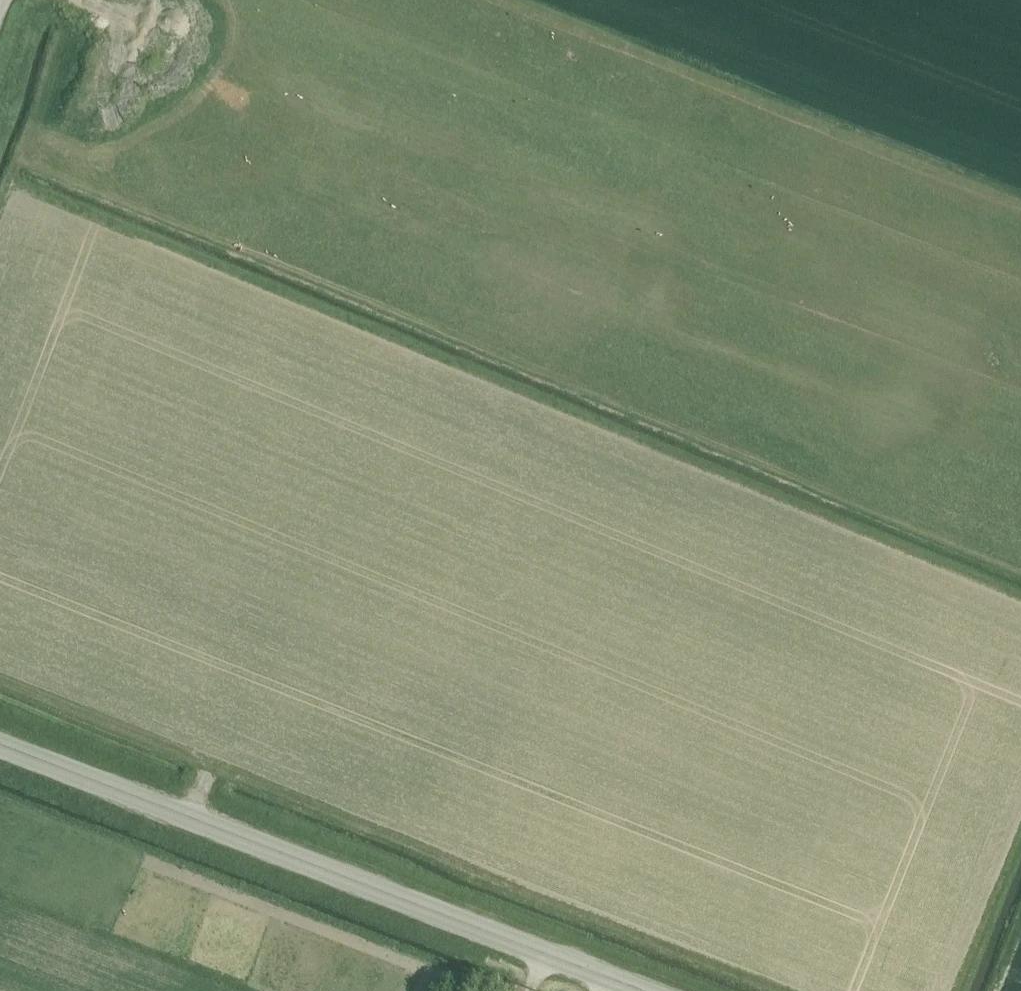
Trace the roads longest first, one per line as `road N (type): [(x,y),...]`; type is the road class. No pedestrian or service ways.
road 1 (tertiary): [(637,990),(0,746)]

